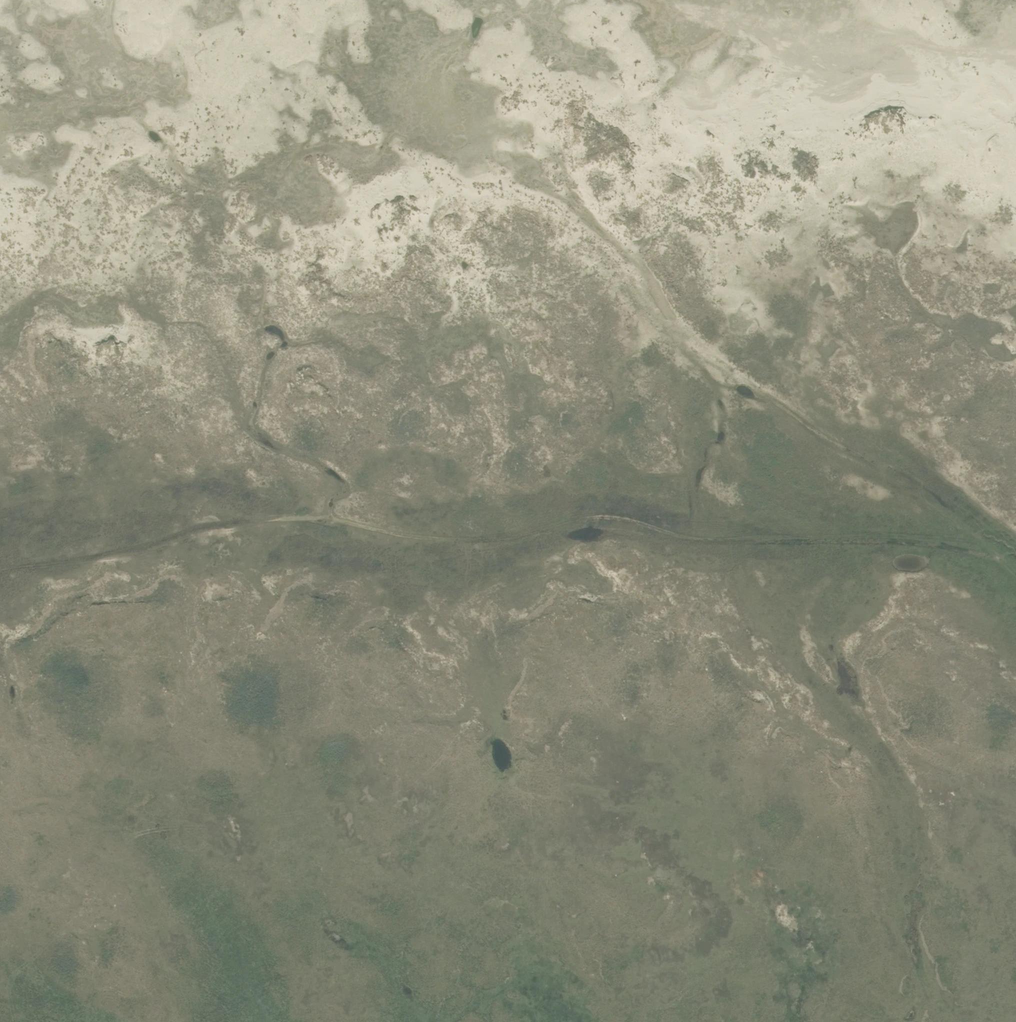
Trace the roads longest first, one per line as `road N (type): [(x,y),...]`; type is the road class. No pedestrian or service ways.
road 1 (track): [(0,574),(261,523),(336,519),(415,537),(501,543),(597,511),(717,540),(957,540),(998,552),(1015,575)]

